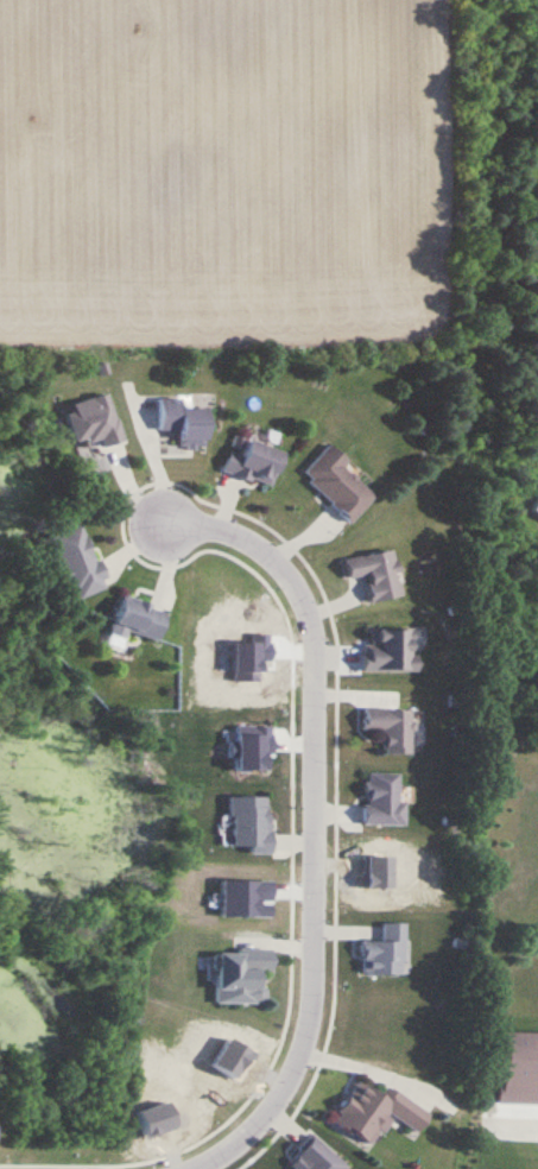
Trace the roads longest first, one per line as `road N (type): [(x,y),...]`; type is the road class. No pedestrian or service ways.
road 1 (residential): [(195,1168),(271,1108),(305,1038),(314,1000),(314,630),(285,571),(257,545),(164,523)]

